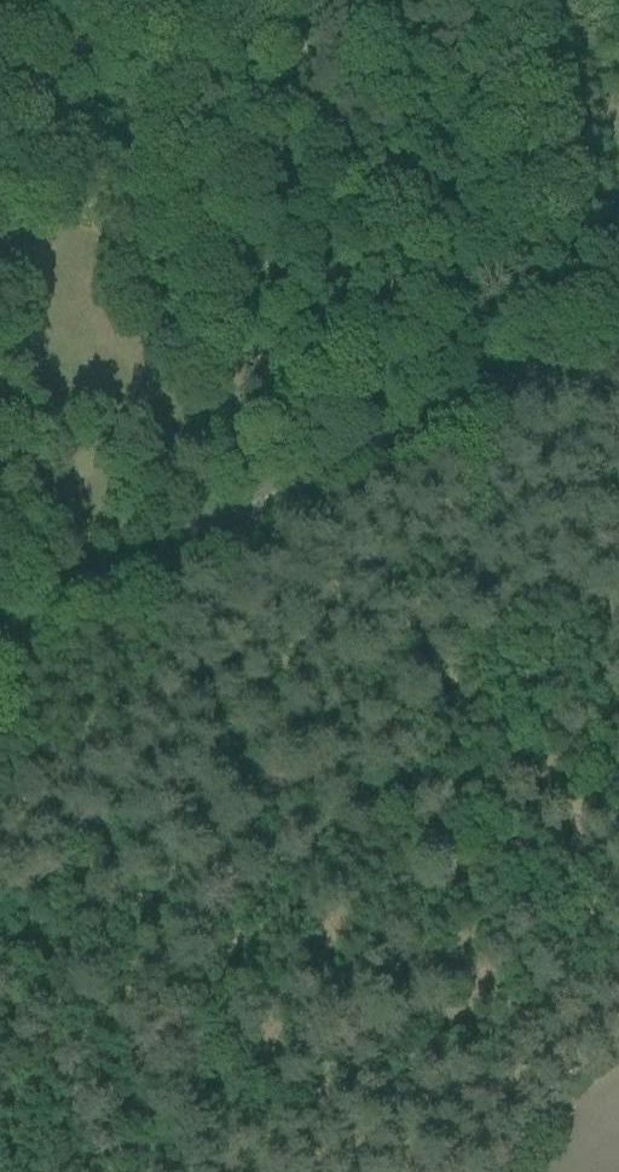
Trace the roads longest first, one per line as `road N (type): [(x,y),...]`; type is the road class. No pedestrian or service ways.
road 1 (unclassified): [(0,638),(618,336)]

